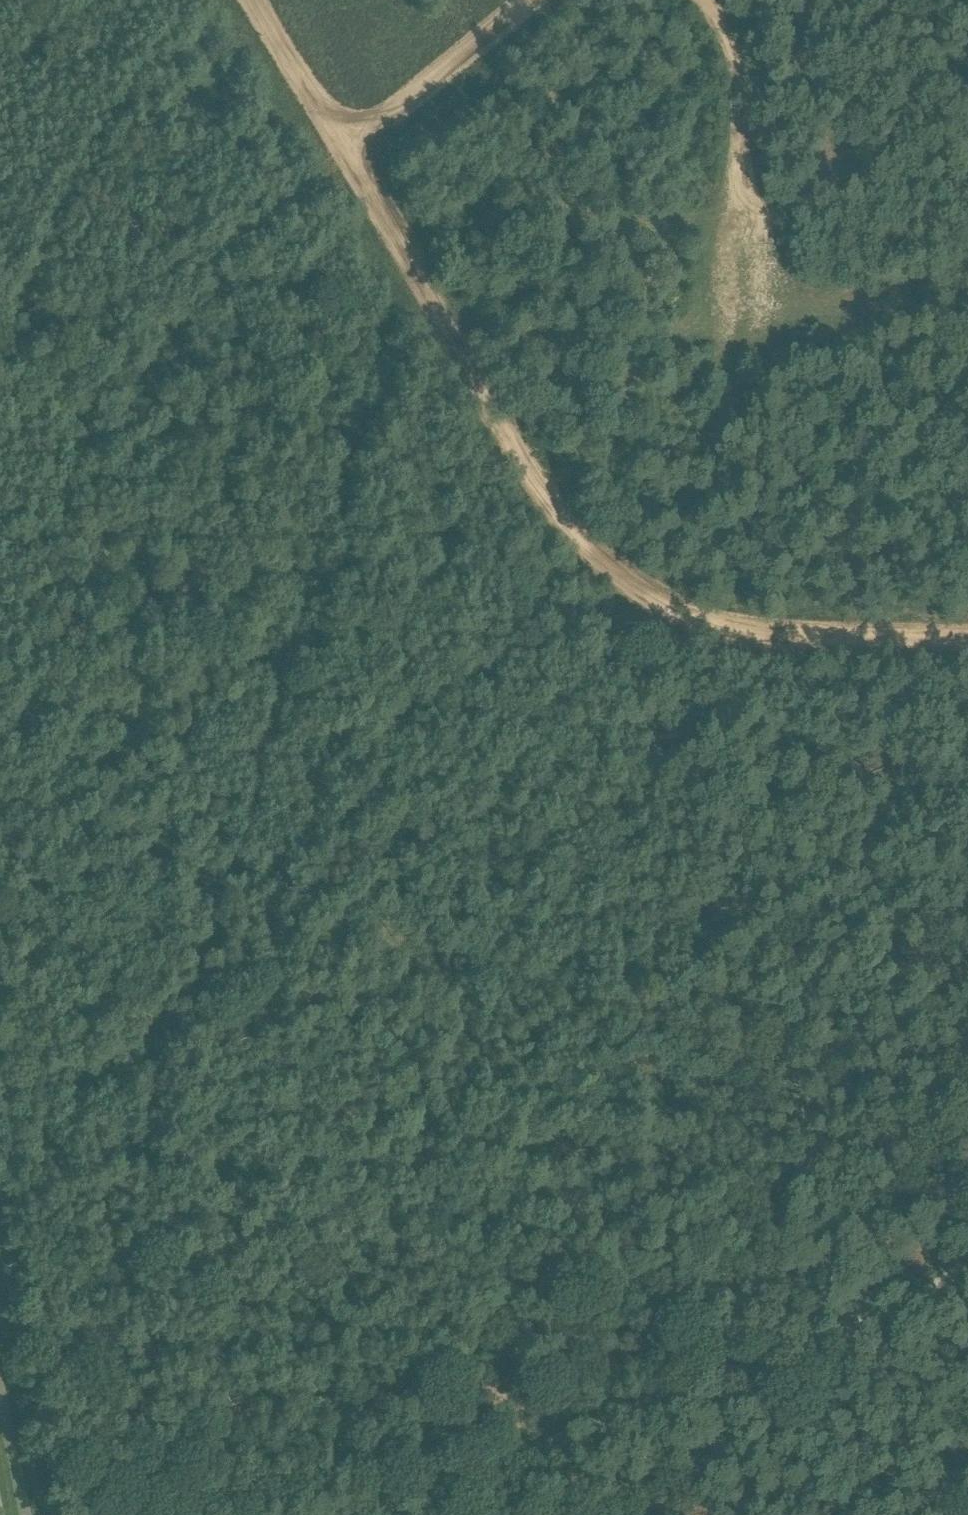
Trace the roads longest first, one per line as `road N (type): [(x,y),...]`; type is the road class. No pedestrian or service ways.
road 1 (track): [(252,0),(534,478),(591,550),(670,608),(743,631),(967,639)]
road 2 (unclassified): [(371,1514),(872,1318),(967,1261)]
road 3 (track): [(703,0),(733,57),(740,326)]
road 4 (track): [(527,0),(345,156)]

